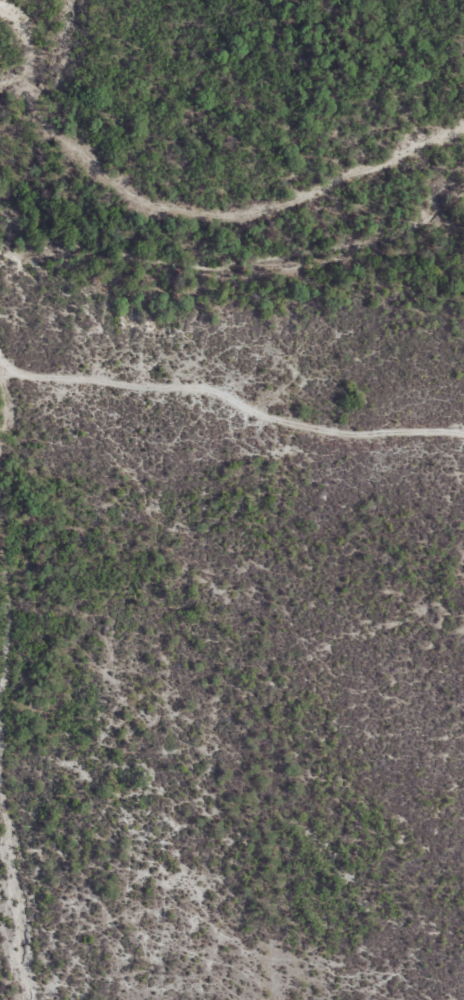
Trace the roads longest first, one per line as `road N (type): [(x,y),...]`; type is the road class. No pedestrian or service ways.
road 1 (track): [(35,999),(5,692),(11,612),(0,459)]

